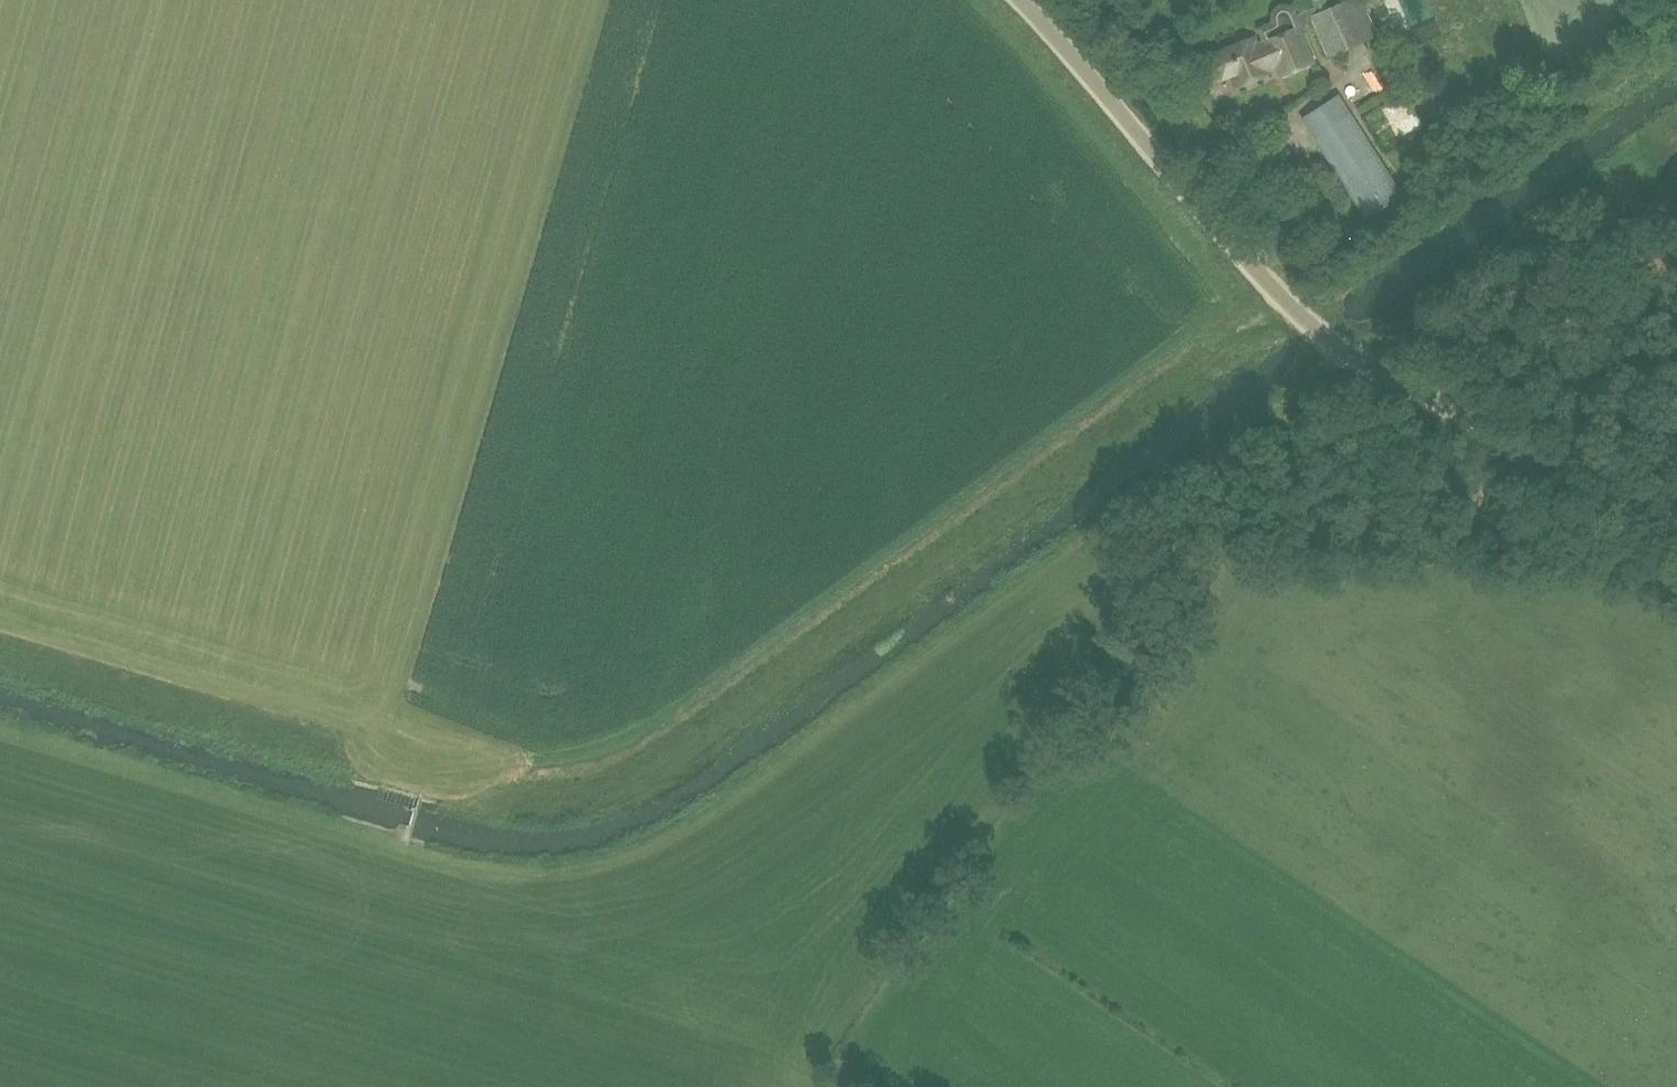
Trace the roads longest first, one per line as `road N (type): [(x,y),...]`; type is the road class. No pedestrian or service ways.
road 1 (unclassified): [(1676,510),(1392,382),(1324,340),(1017,0)]

